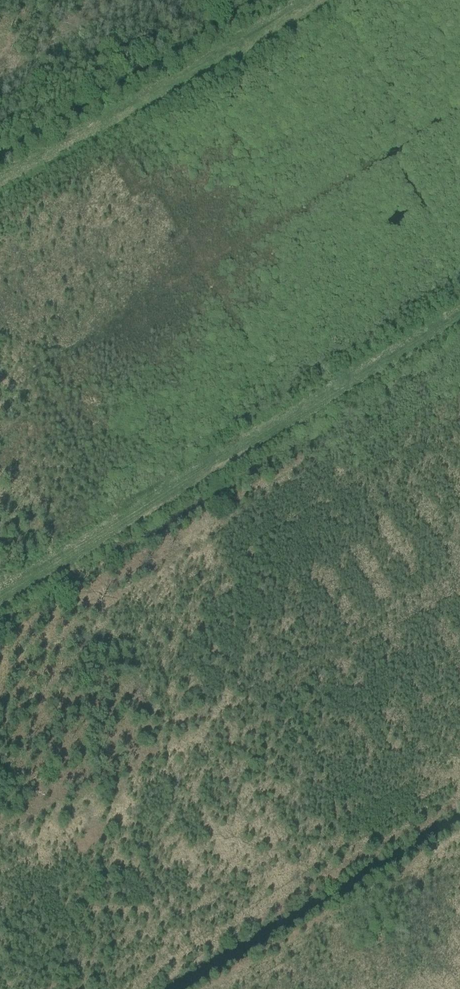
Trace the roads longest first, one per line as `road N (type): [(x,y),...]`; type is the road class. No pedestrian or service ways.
road 1 (track): [(459,316),(0,596)]
road 2 (track): [(0,184),(308,0)]

